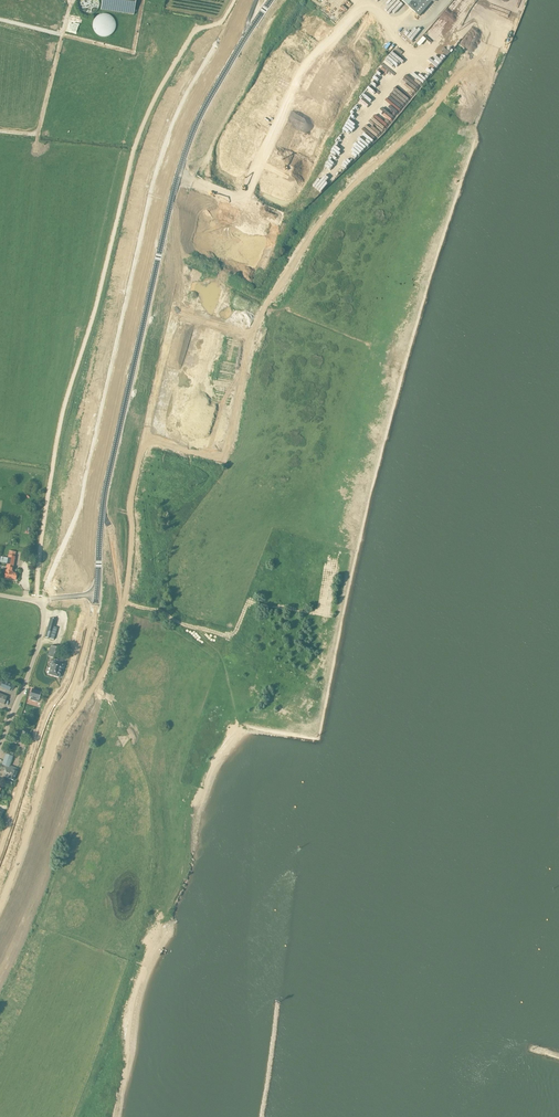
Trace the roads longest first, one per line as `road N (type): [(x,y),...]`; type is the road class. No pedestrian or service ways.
road 1 (tertiary): [(94,594),(108,482),(176,171),(206,101),(247,35)]
road 2 (tertiary): [(0,913),(94,594)]
road 3 (track): [(324,614),(255,602),(226,636),(179,623),(123,600),(102,524)]
road 4 (residential): [(0,746),(41,643),(43,601)]

